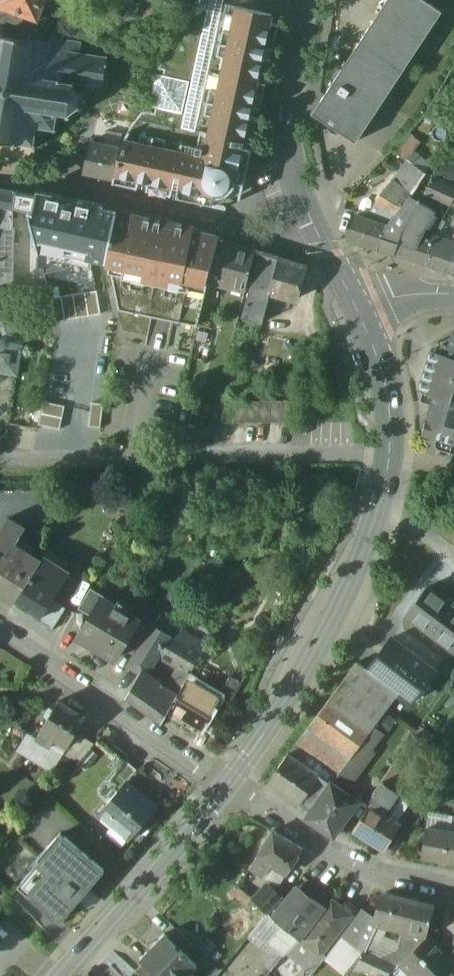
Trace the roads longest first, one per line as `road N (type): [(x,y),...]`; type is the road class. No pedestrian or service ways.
road 1 (tertiary): [(221,787),(307,664),(355,578),(380,508),(390,417),(357,307)]
road 2 (tertiary): [(357,307),(300,192),(286,138),(304,0)]
road 3 (residential): [(0,636),(221,787)]
road 4 (residential): [(221,787),(400,885),(453,895)]
road 5 (tertiary): [(65,975),(221,787)]

